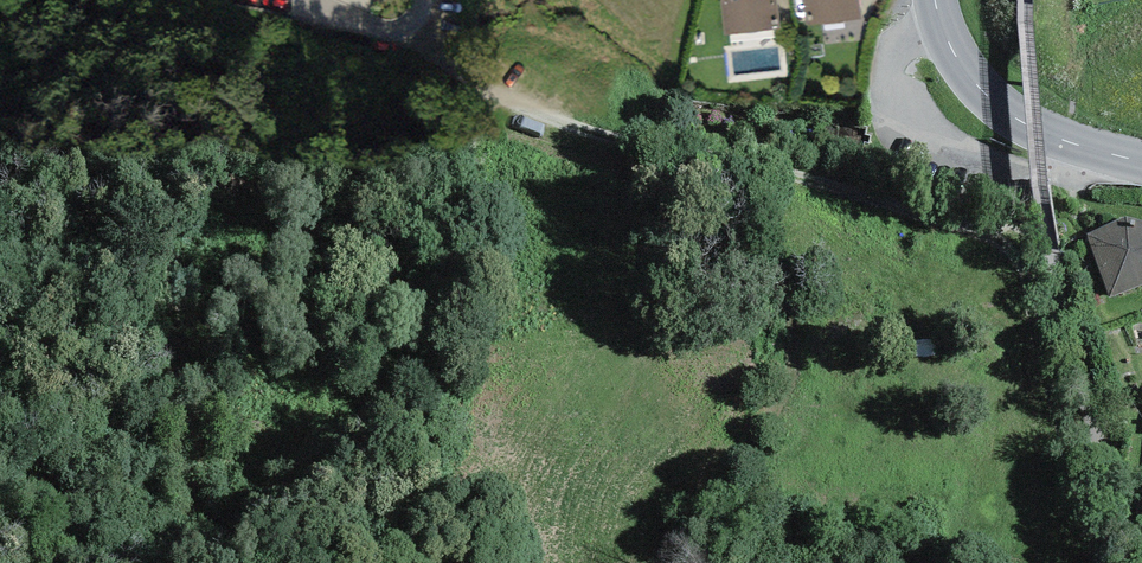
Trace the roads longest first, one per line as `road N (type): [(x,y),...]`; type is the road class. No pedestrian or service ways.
road 1 (track): [(399,30),(519,105),(586,129),(761,164),(930,217),(1015,228)]
road 2 (track): [(969,225),(1001,243),(1022,268),(1098,562)]
road 3 (secondary): [(1141,162),(1078,144),(999,105),(960,63),(934,0)]
road 4 (residential): [(422,0),(399,30),(308,0)]

